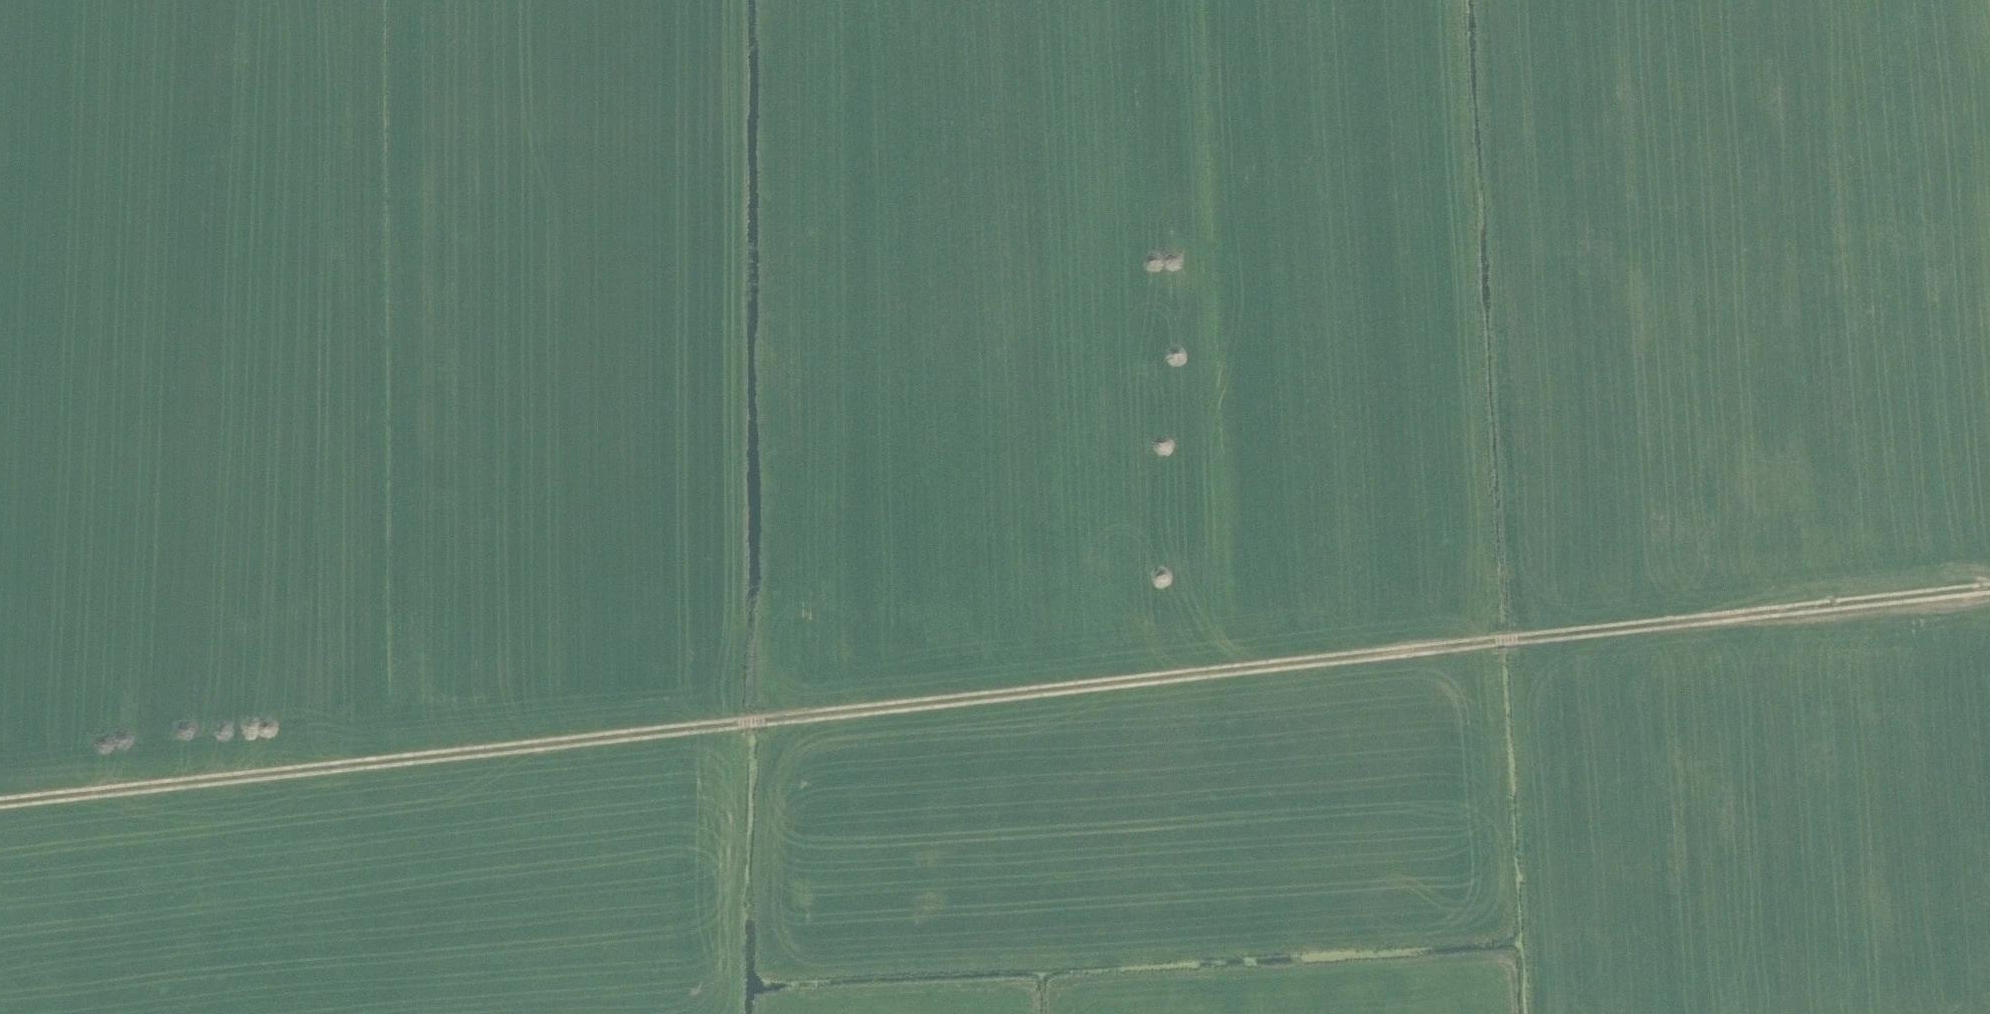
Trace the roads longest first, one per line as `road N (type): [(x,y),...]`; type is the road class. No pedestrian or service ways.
road 1 (track): [(1989,586),(0,804)]

